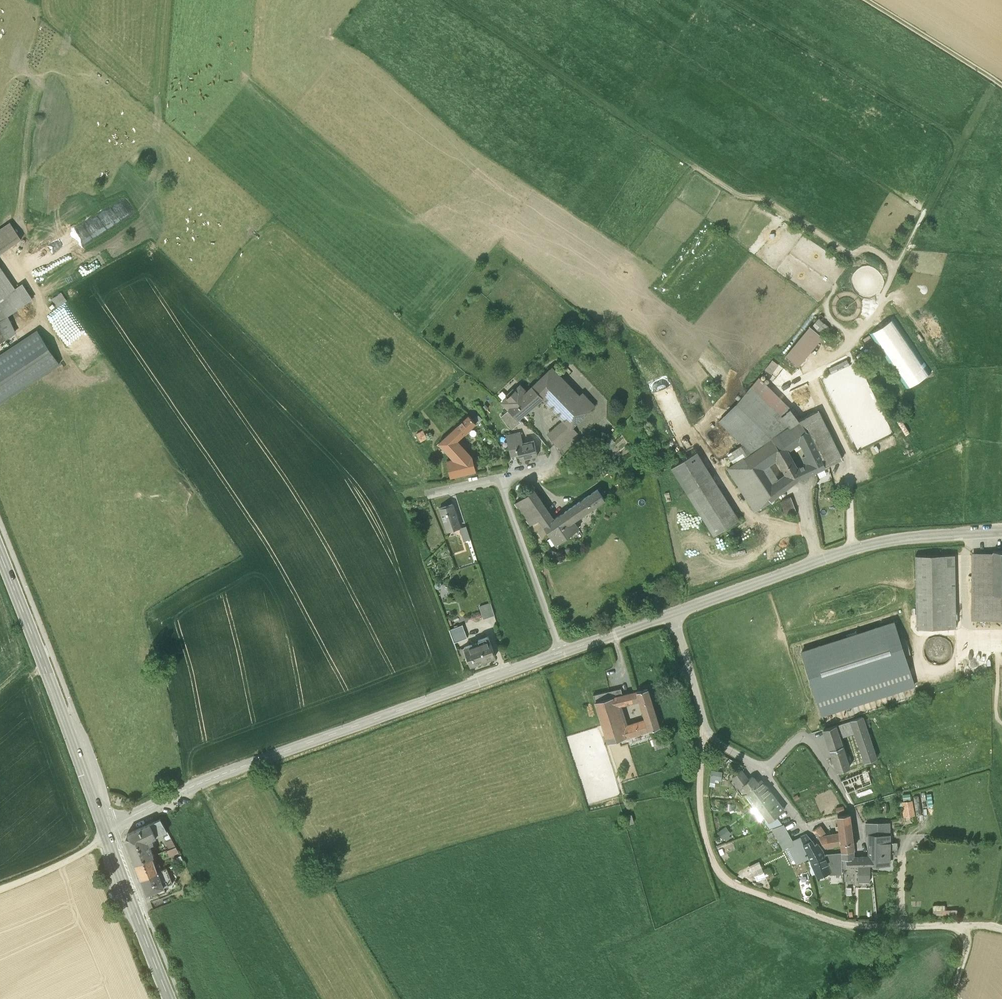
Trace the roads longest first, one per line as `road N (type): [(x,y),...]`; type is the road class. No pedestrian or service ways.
road 1 (tertiary): [(106,829),(291,749),(862,549),(1001,532)]
road 2 (track): [(705,729),(702,825),(727,880),(837,922),(966,925)]
road 3 (secondary): [(0,554),(106,829)]
road 4 (track): [(1001,83),(868,0)]
road 5 (secondary): [(124,883),(170,998)]
road 6 (track): [(0,888),(88,849),(106,829)]

